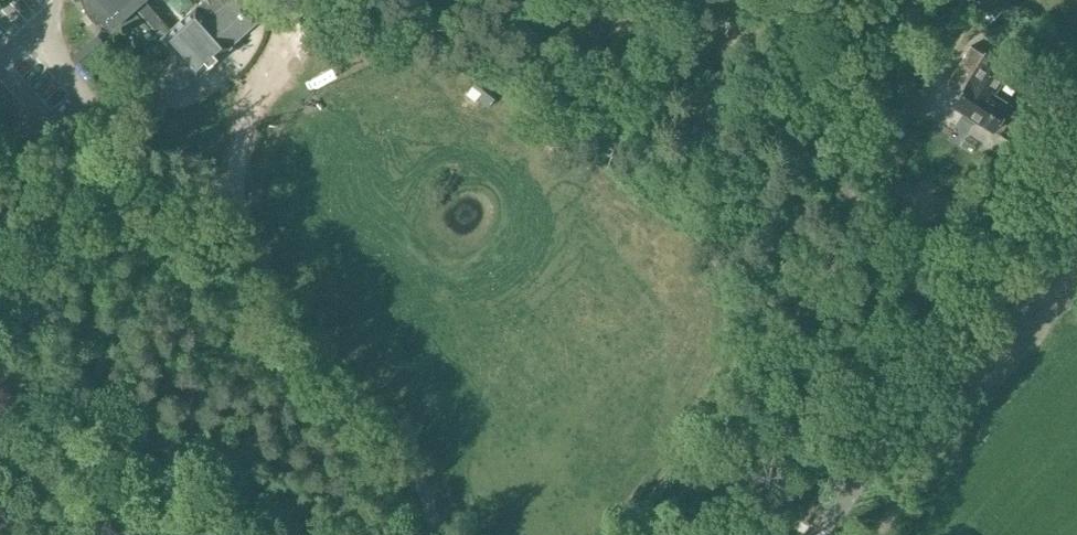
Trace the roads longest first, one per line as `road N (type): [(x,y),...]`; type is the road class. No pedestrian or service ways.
road 1 (track): [(621,534),(738,279),(827,198),(853,157),(875,98),(893,0)]
road 2 (tertiary): [(819,534),(1076,114)]
road 3 (tertiary): [(156,534),(0,355)]

